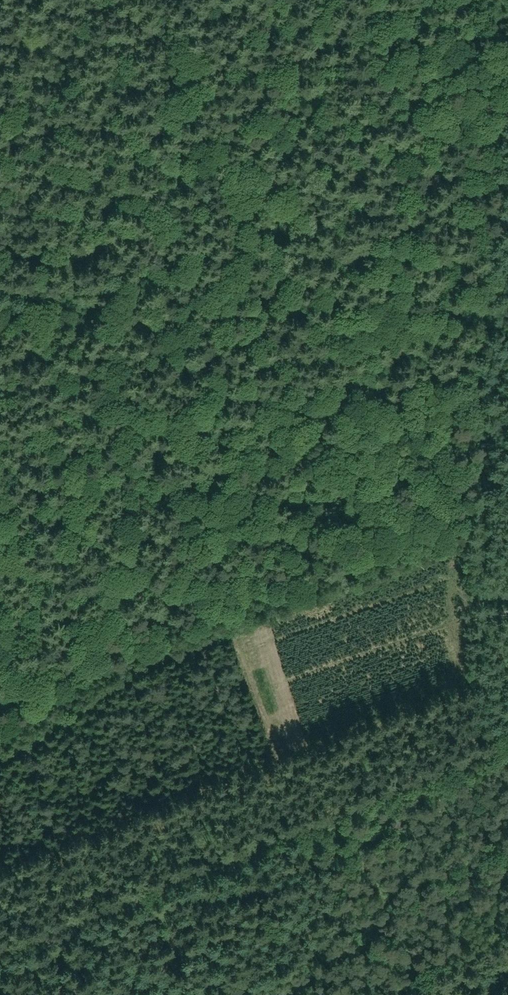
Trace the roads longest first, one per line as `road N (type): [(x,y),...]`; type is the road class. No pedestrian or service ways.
road 1 (track): [(280,0),(193,635)]
road 2 (track): [(0,954),(507,753)]

